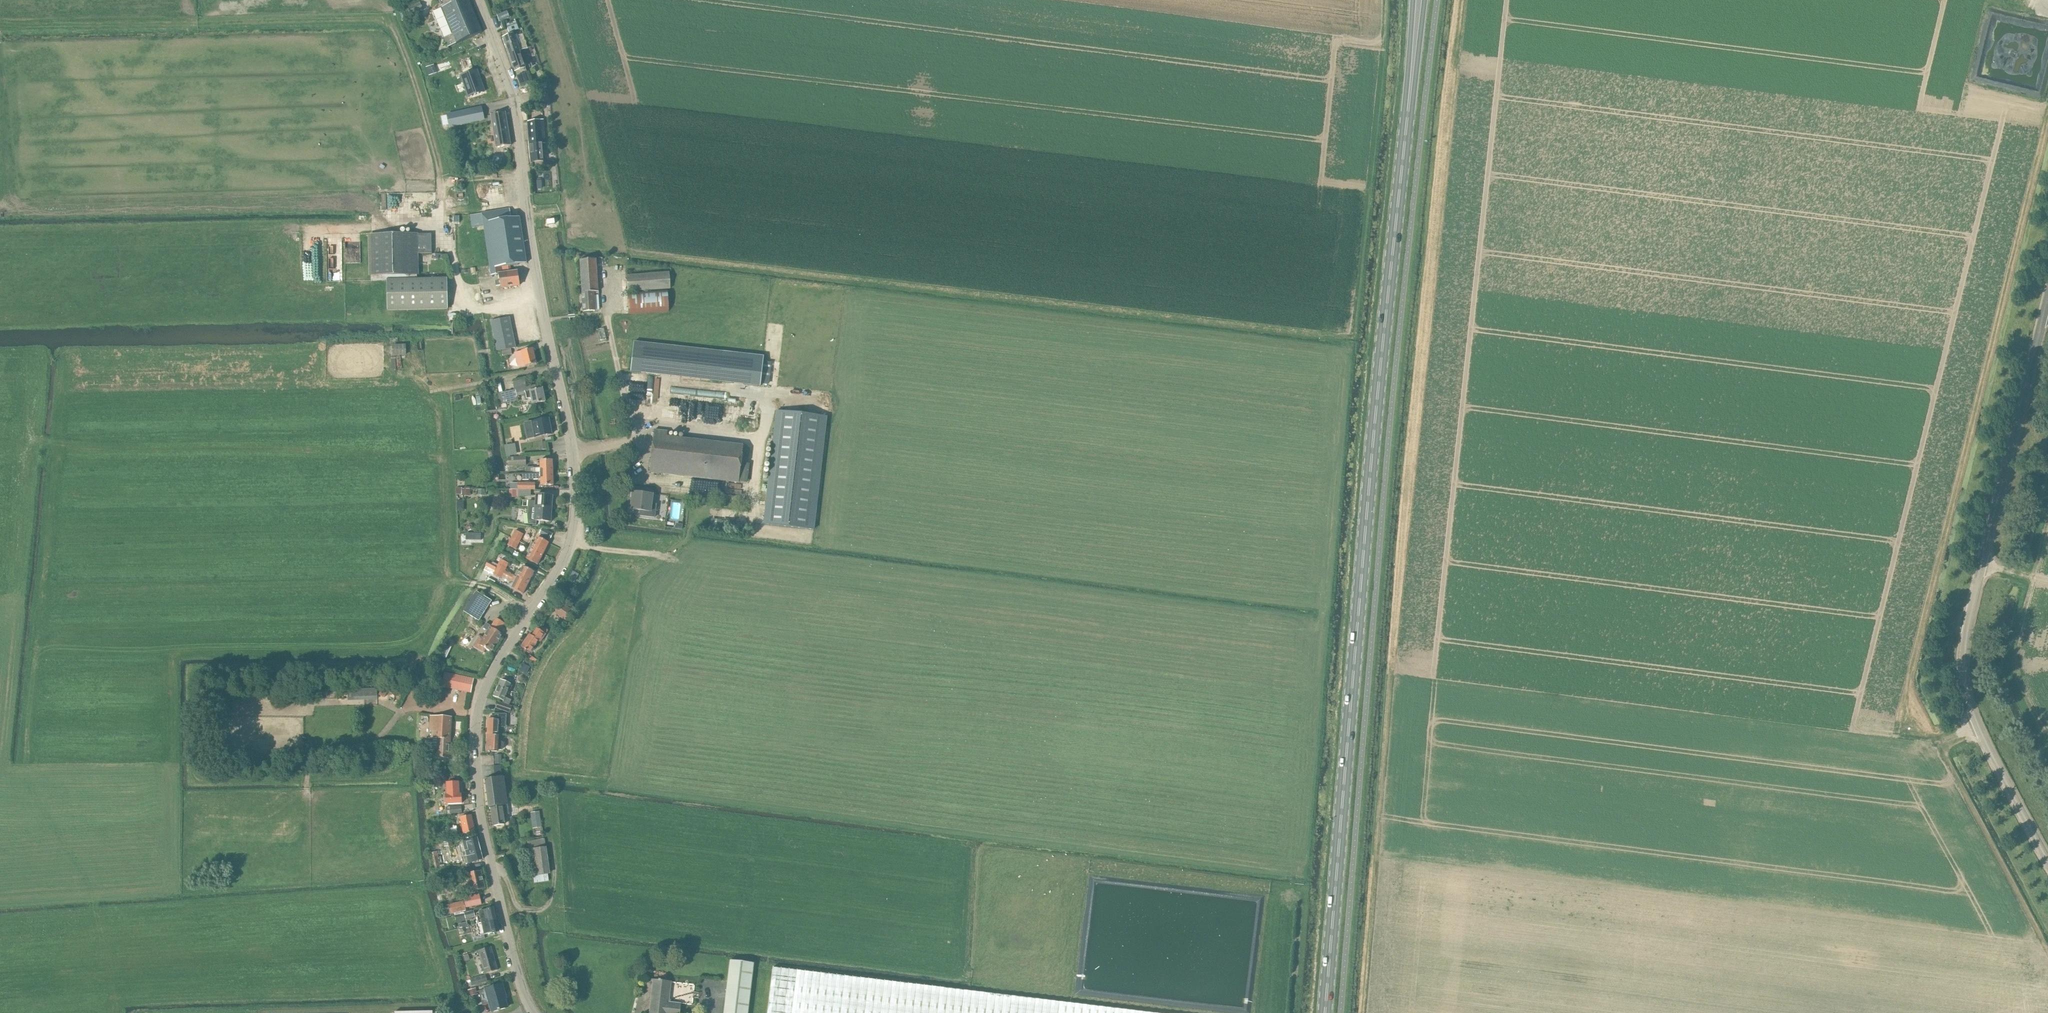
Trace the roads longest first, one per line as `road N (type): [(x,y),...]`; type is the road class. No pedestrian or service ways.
road 1 (unclassified): [(534,1012),(495,885),(478,793),(476,723),(486,686),(566,555),(575,474),(528,229),(517,108),(478,0)]
road 2 (secondary): [(1325,1012),(1415,39)]
road 3 (unclassified): [(2047,863),(1964,689),(1965,641),(2047,303)]

